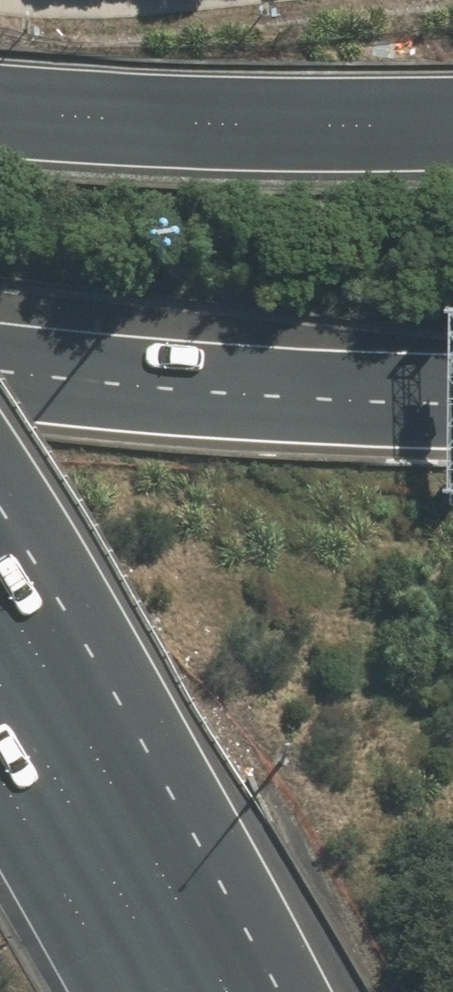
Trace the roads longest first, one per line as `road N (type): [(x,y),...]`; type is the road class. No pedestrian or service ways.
road 1 (motorway): [(452,402),(223,399),(0,370)]
road 2 (motorway): [(0,106),(303,131),(452,129)]
road 3 (motorway): [(26,809),(128,991)]
road 4 (motorway): [(0,673),(26,809)]

